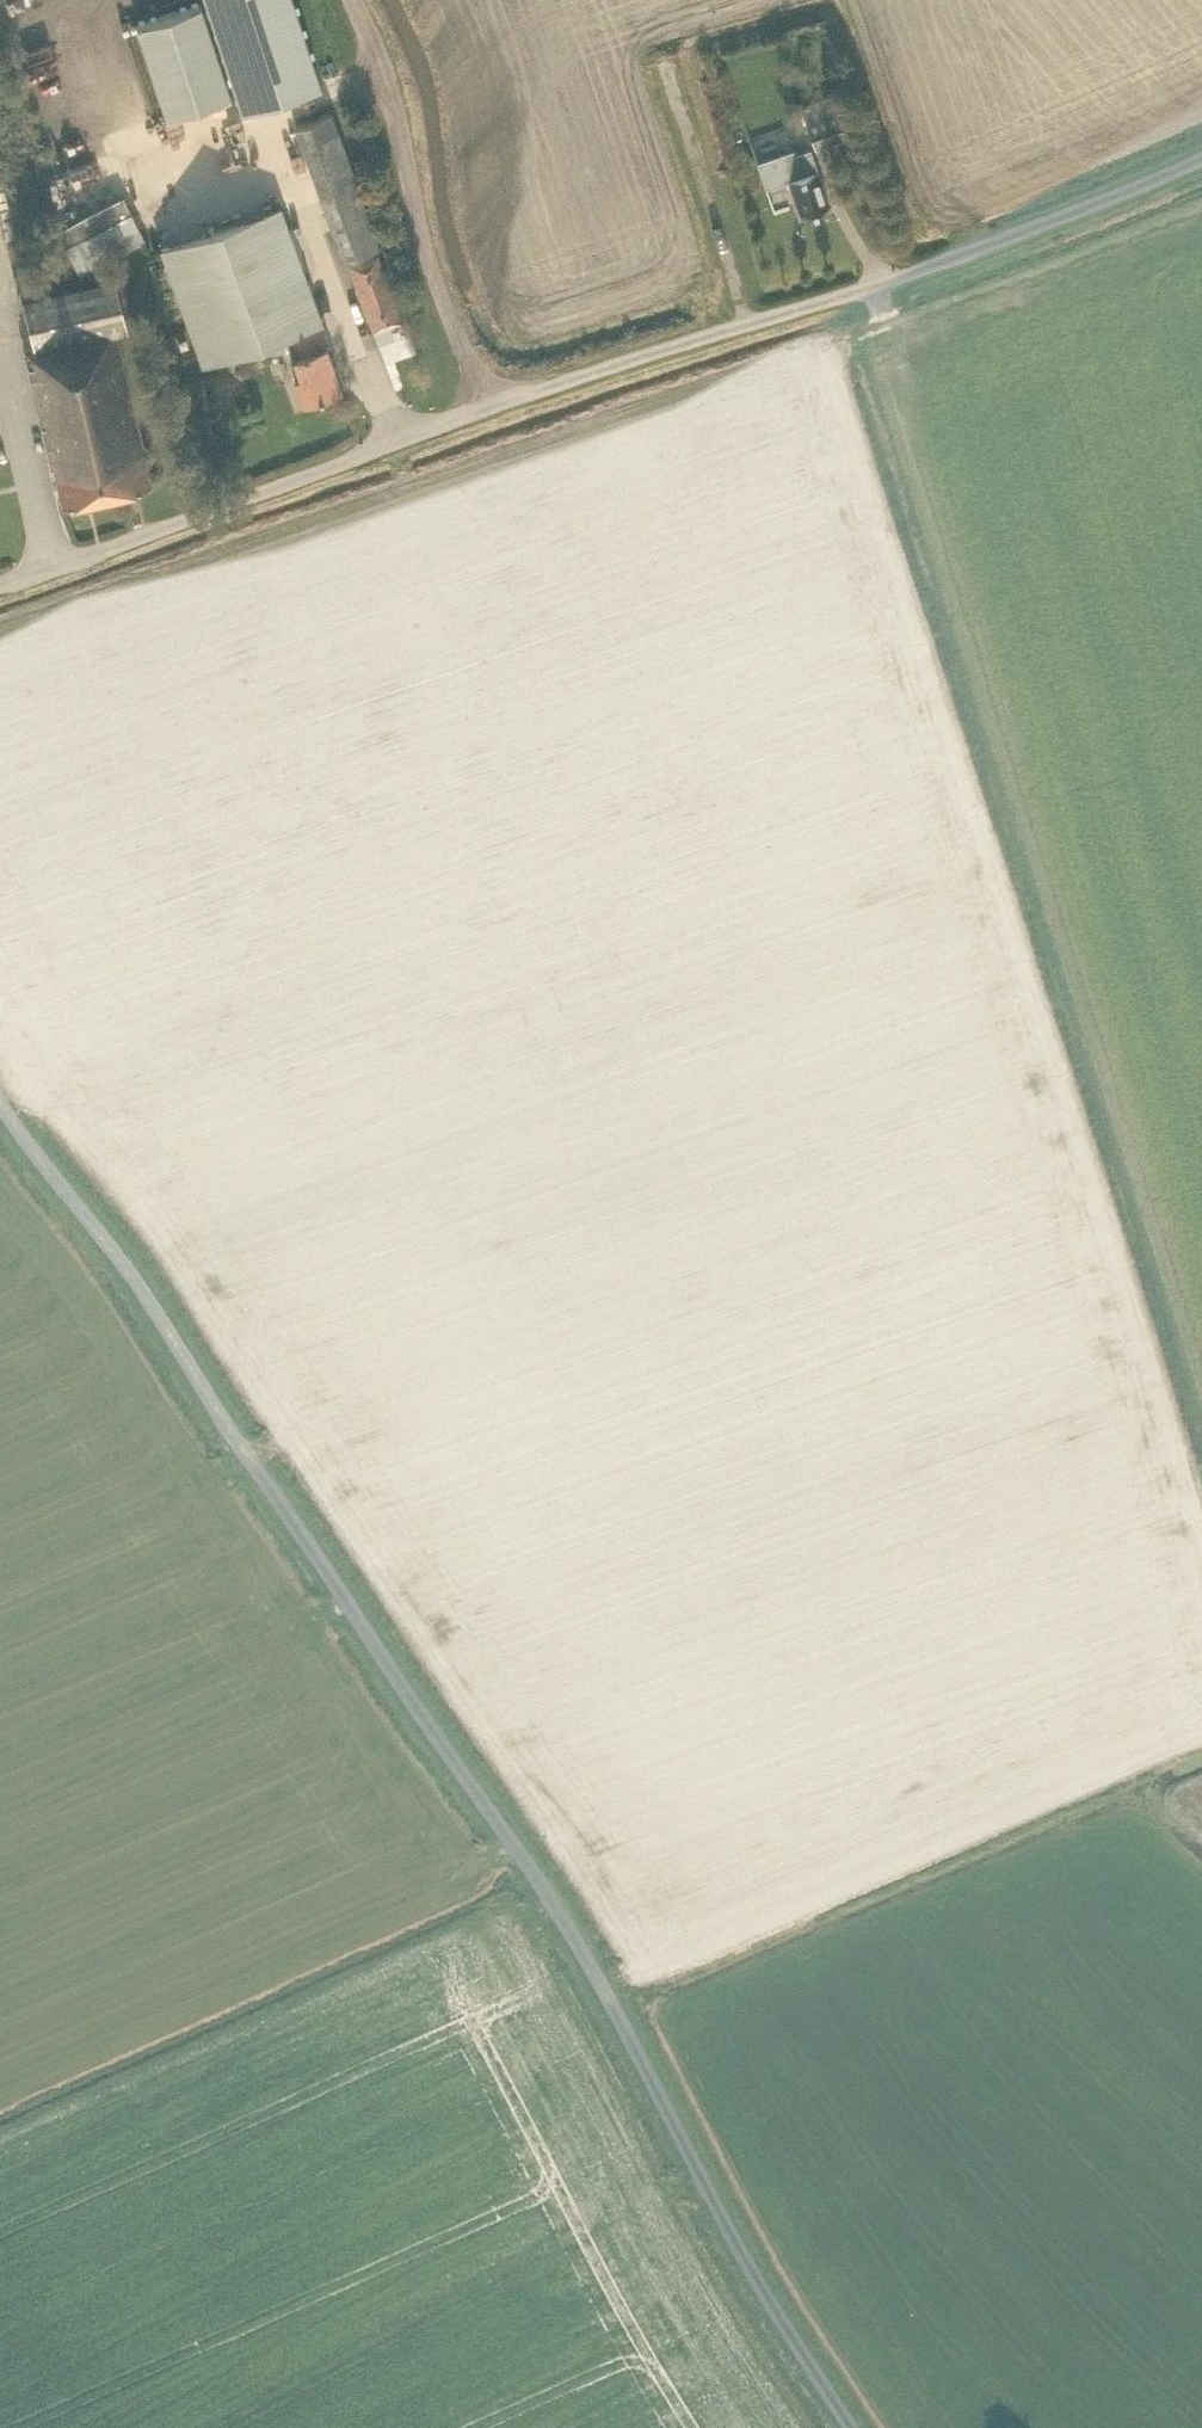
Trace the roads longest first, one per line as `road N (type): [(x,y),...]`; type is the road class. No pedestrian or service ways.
road 1 (unclassified): [(852,2427),(759,2285),(630,2035),(521,1857),(137,1284),(0,1100)]
road 2 (unclassified): [(0,582),(975,243),(1201,152)]
road 3 (track): [(357,0),(394,94),(425,250),(489,406)]

